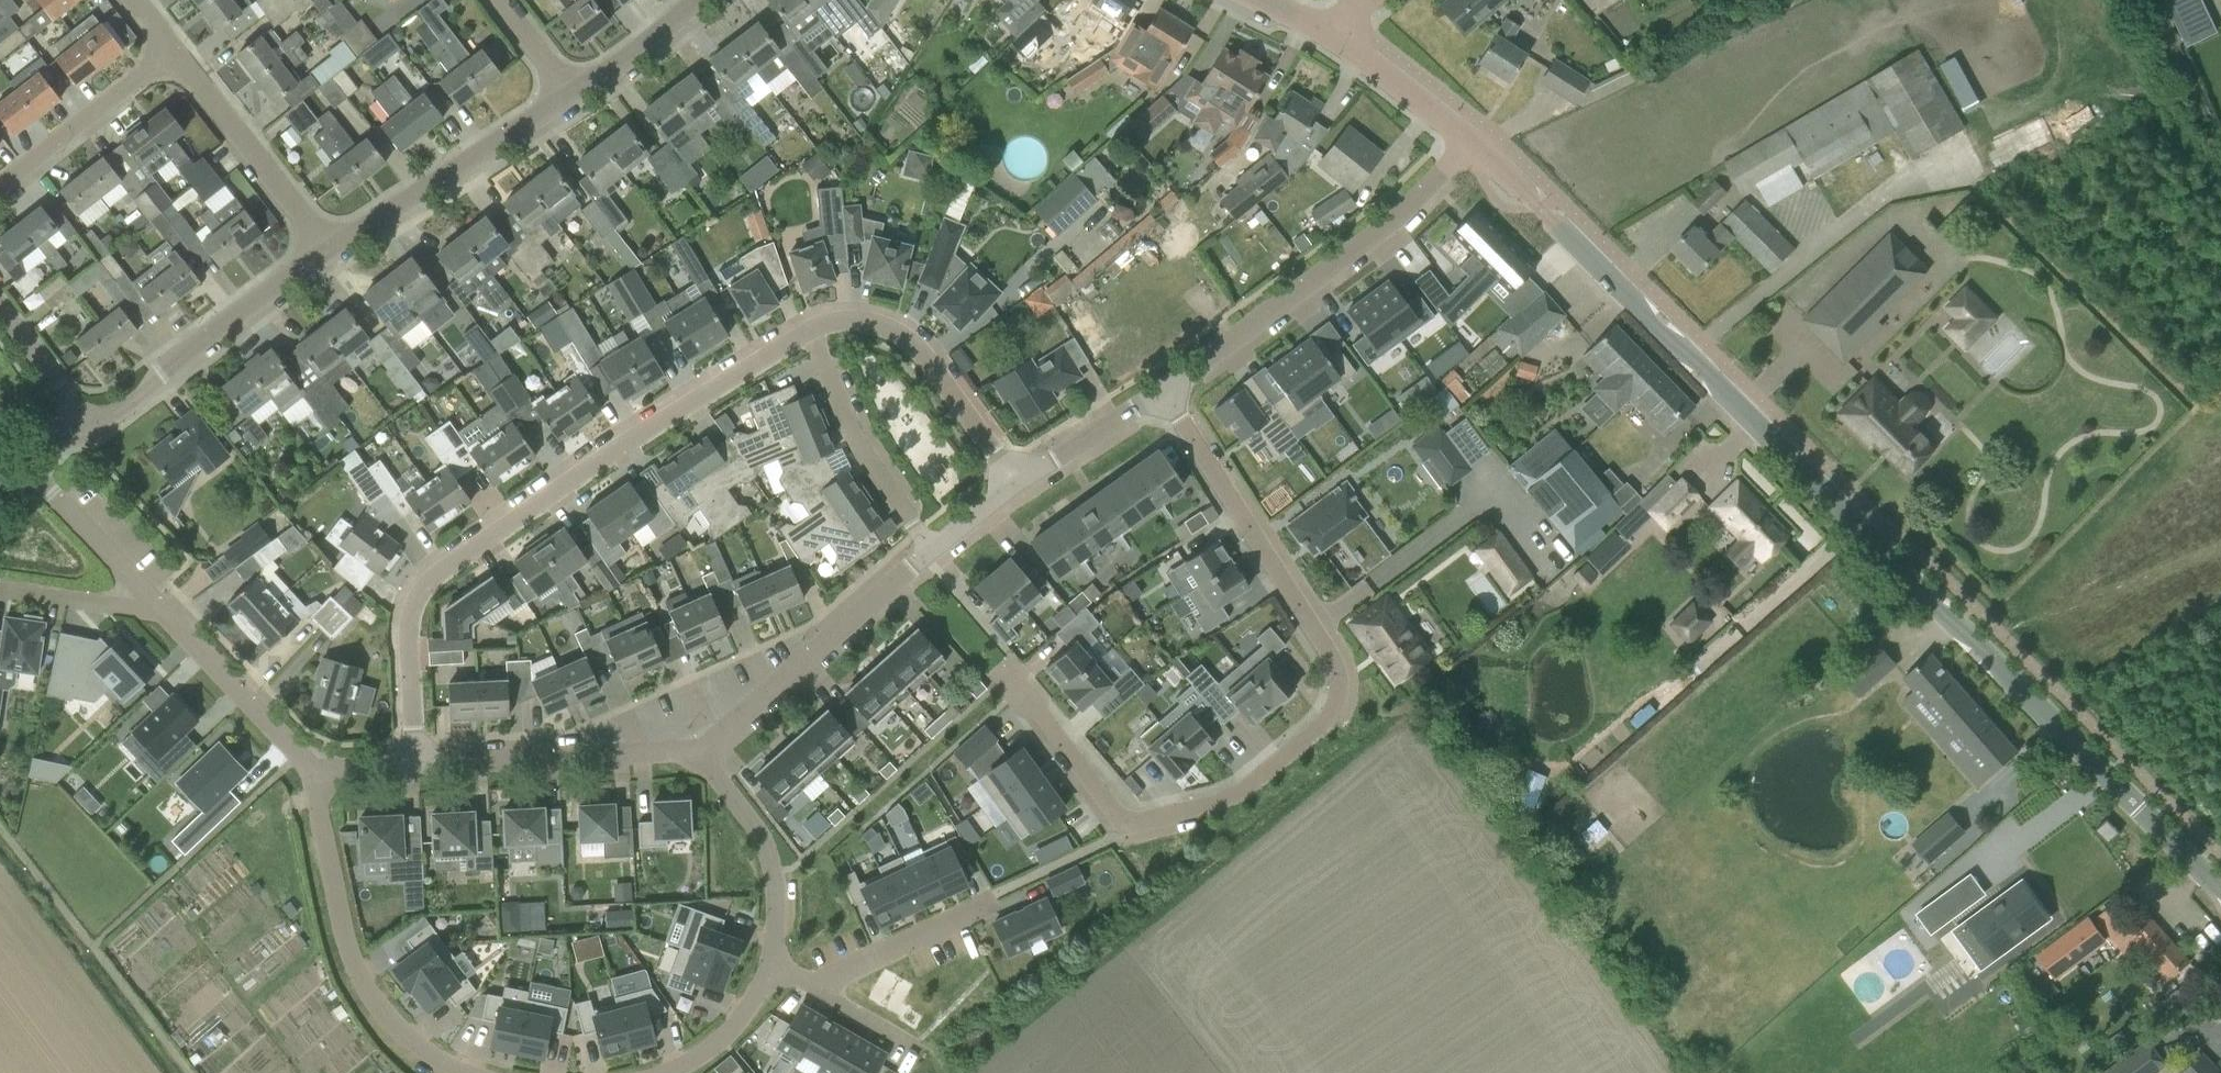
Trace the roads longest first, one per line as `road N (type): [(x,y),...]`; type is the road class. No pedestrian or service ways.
road 1 (tertiary): [(2220,892),(1475,144)]
road 2 (residential): [(1161,391),(1334,660),(1339,700),(1326,723),(1250,787),(1124,824),(1006,670)]
road 3 (residential): [(414,761),(409,615),(415,588),(771,347),(814,327)]
road 4 (residential): [(1475,144),(1399,216),(1161,391)]
road 5 (residential): [(316,770),(317,809),(358,977),(395,1028),(466,1072)]
road 6 (unclassified): [(80,426),(123,404),(330,243)]
road 7 (residential): [(930,548),(701,753)]
road 8 (residential): [(701,753),(414,761)]
road 9 (unclassified): [(330,243),(570,91)]
road 10 (residential): [(814,327),(850,318),(902,332),(1018,479)]
road 11 (residential): [(930,548),(863,447),(814,327)]
road 12 (residential): [(330,243),(177,48)]
road 13 (residential): [(316,770),(148,596)]
road 14 (residential): [(770,967),(776,917),(766,846),(701,753)]
road 15 (residential): [(0,179),(177,48)]
road 16 (residential): [(986,904),(819,987)]
road 17 (residential): [(148,596),(21,460)]
road 18 (tertiary): [(1475,144),(1326,34)]
road 19 (residential): [(1161,391),(1018,479)]
road 20 (residential): [(148,596),(137,609),(0,587)]
road 21 (residential): [(668,1072),(718,1042),(770,967)]
road 22 (unclassified): [(570,91),(685,0)]
road 23 (residential): [(80,426),(0,305)]

